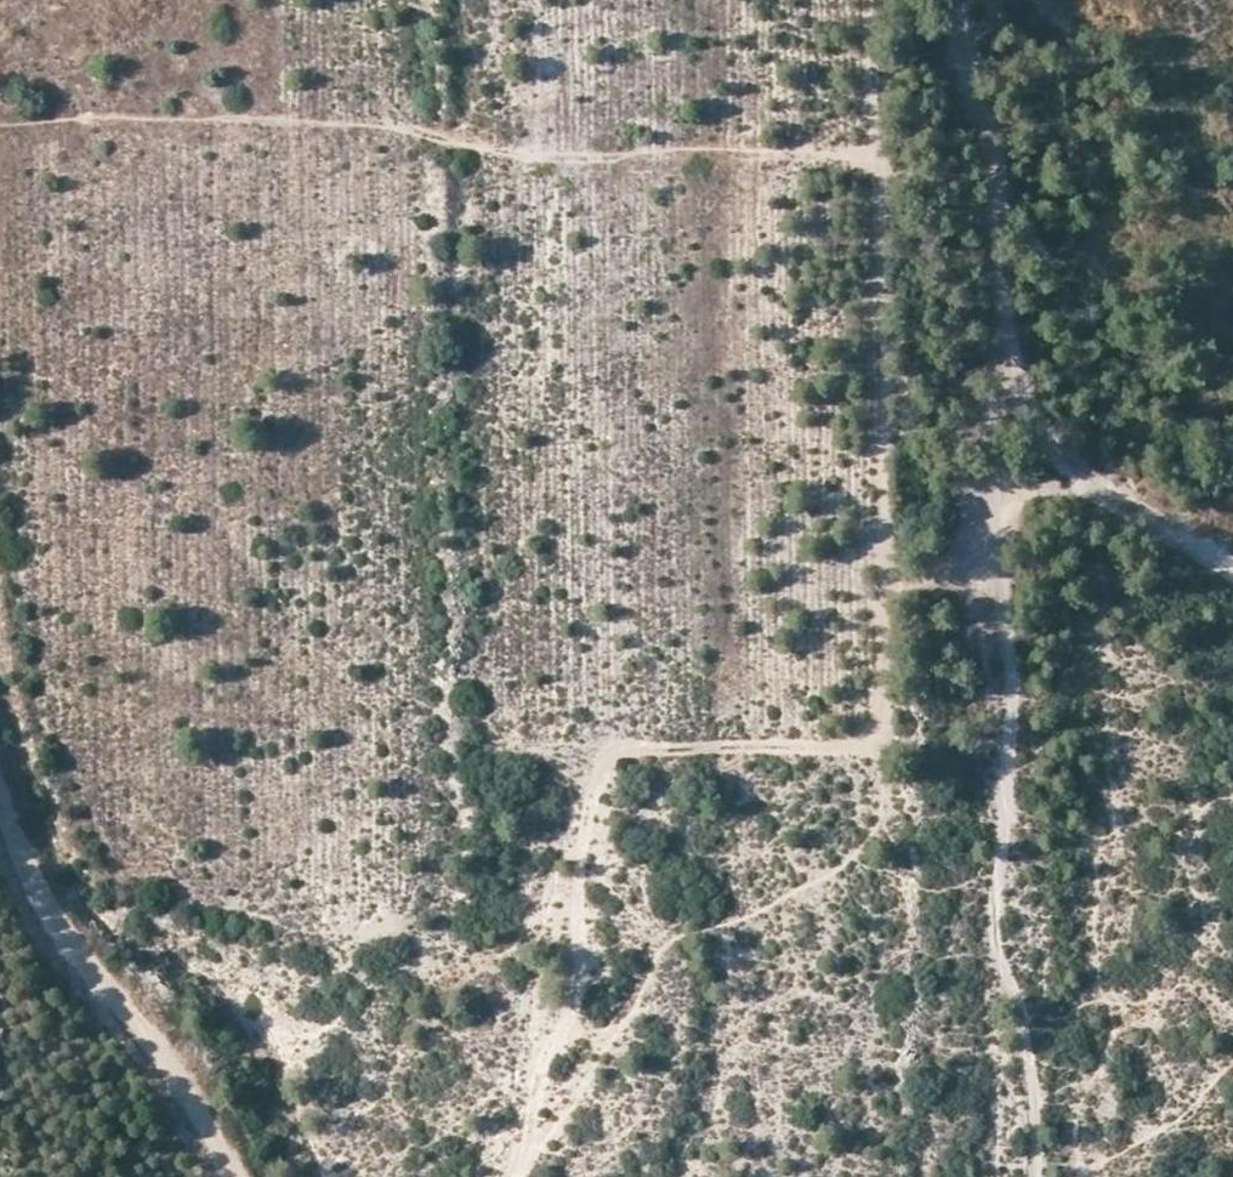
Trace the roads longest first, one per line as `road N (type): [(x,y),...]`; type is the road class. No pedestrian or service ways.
road 1 (track): [(1001,504),(1010,357),(995,145),(963,63),(964,0)]
road 2 (track): [(226,1176),(200,1120),(87,982),(0,826)]
road 3 (track): [(1232,67),(1223,57),(1200,59),(1185,78),(1183,98),(1209,215),(1232,256)]
road 4 (track): [(1232,556),(1080,482)]
road 5 (track): [(1080,482),(1040,424),(1010,357)]

